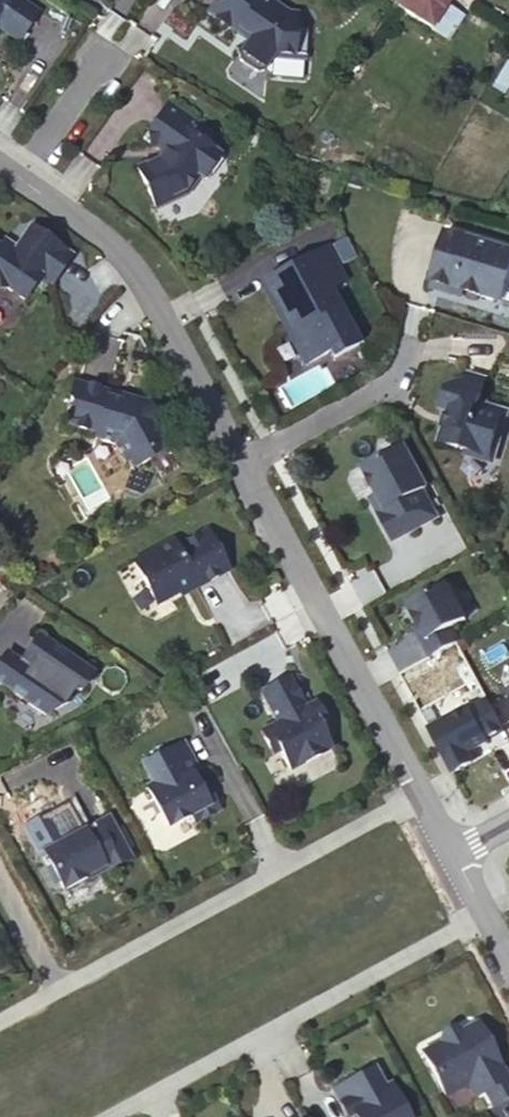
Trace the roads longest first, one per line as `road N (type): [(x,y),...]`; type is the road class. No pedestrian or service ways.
road 1 (residential): [(109,1116),(483,916)]
road 2 (residential): [(59,988),(418,792)]
road 3 (residential): [(0,163),(131,261),(239,462)]
road 4 (residential): [(239,462),(418,792)]
road 5 (residential): [(406,352),(391,381),(371,394),(239,462)]
road 6 (residential): [(0,878),(59,988)]

